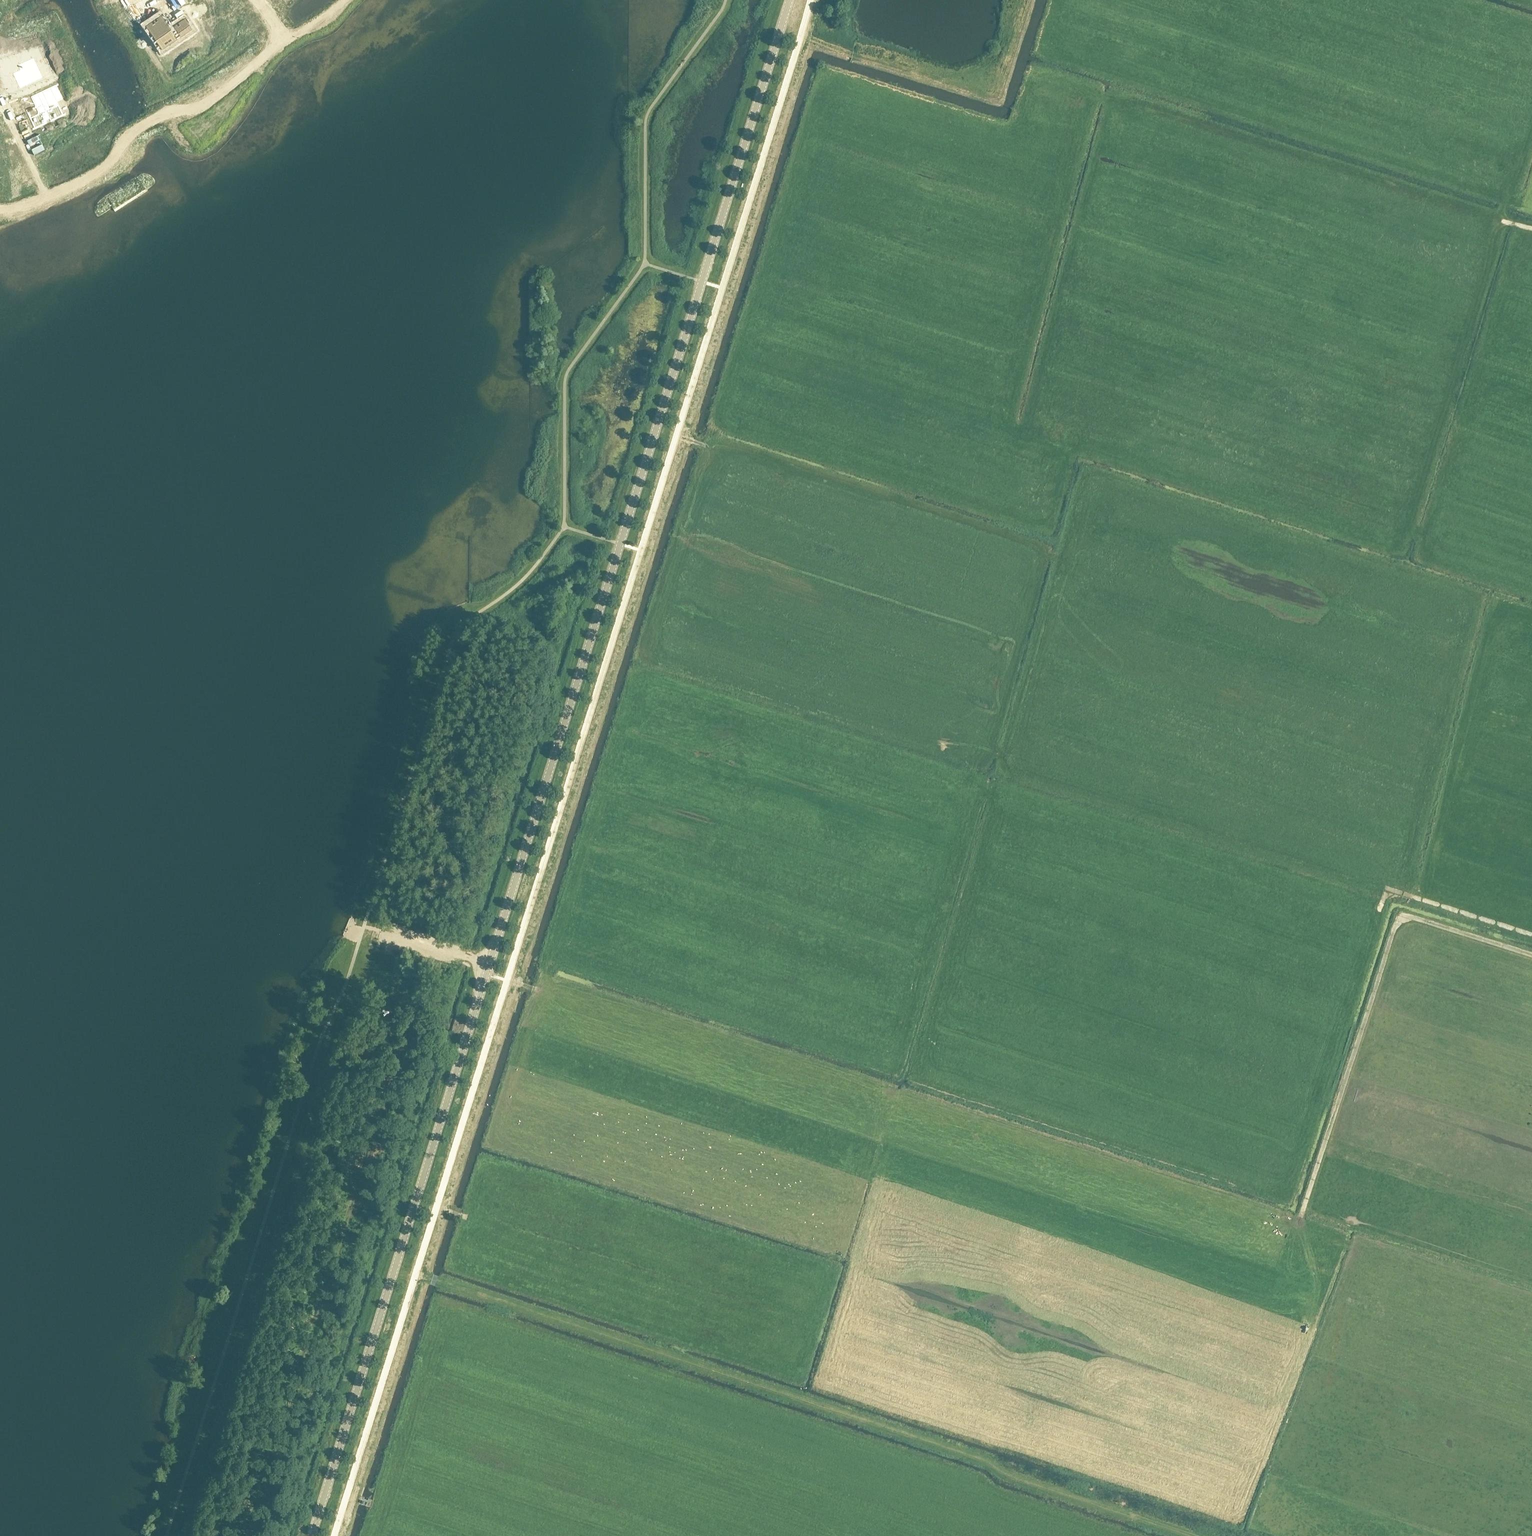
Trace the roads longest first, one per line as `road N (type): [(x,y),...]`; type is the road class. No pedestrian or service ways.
road 1 (unclassified): [(312,1535),(790,0)]
road 2 (track): [(1300,1218),(1396,924),(1416,918),(1531,955)]
road 3 (track): [(1378,908),(1388,890),(1531,936)]

